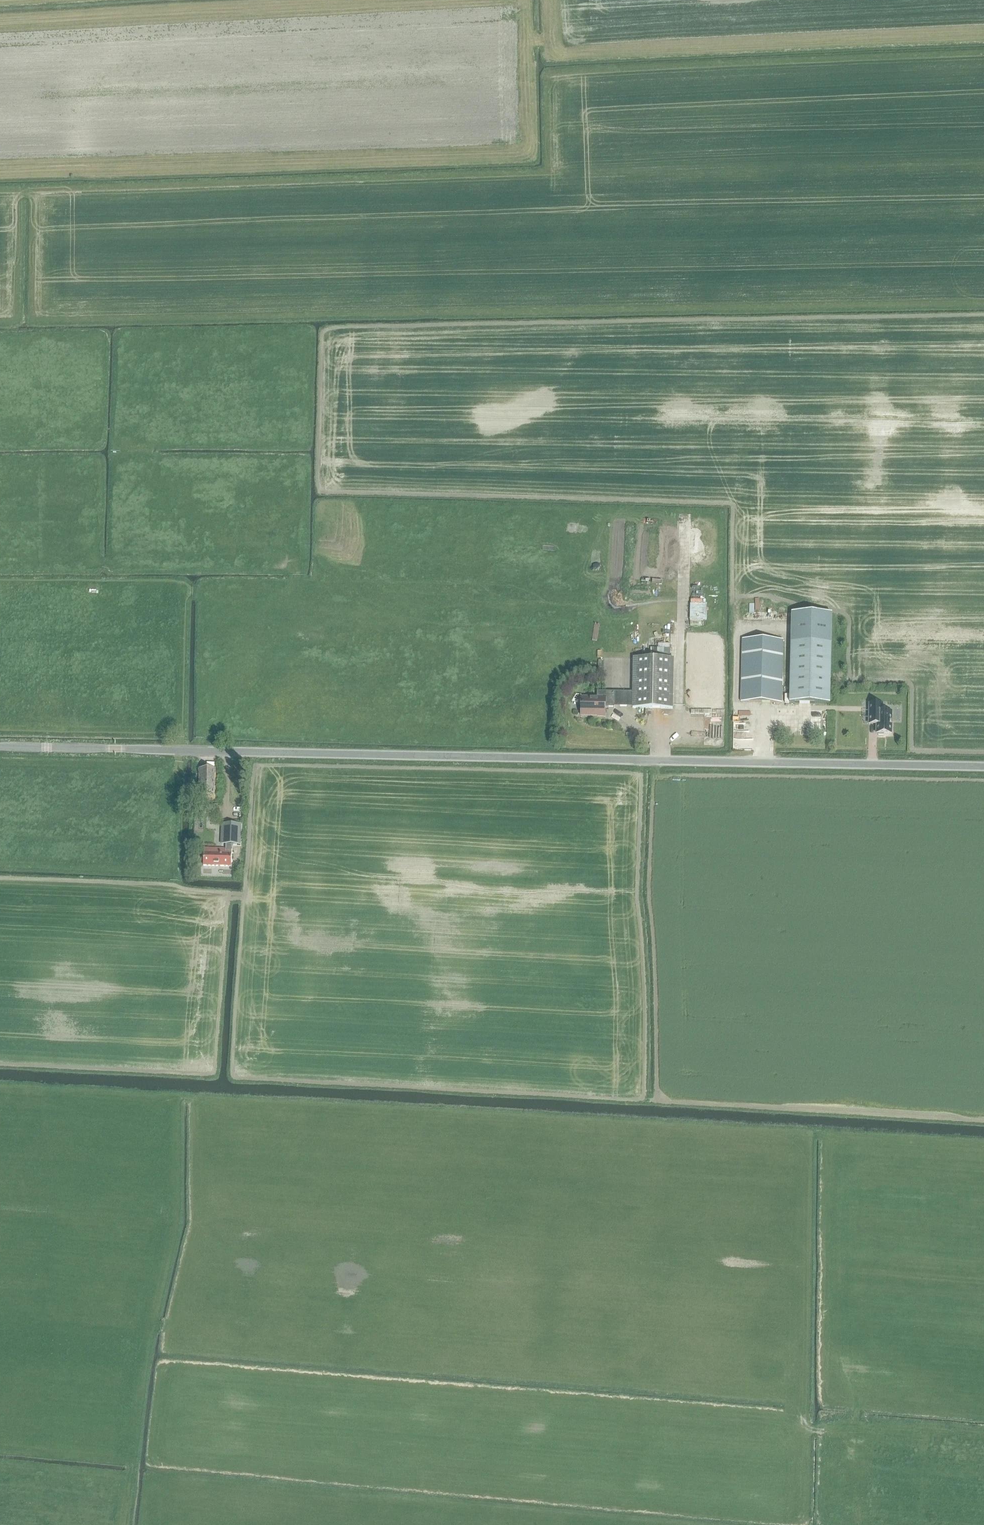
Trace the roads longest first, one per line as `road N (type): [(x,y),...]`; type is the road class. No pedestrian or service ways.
road 1 (tertiary): [(983,767),(0,747)]

